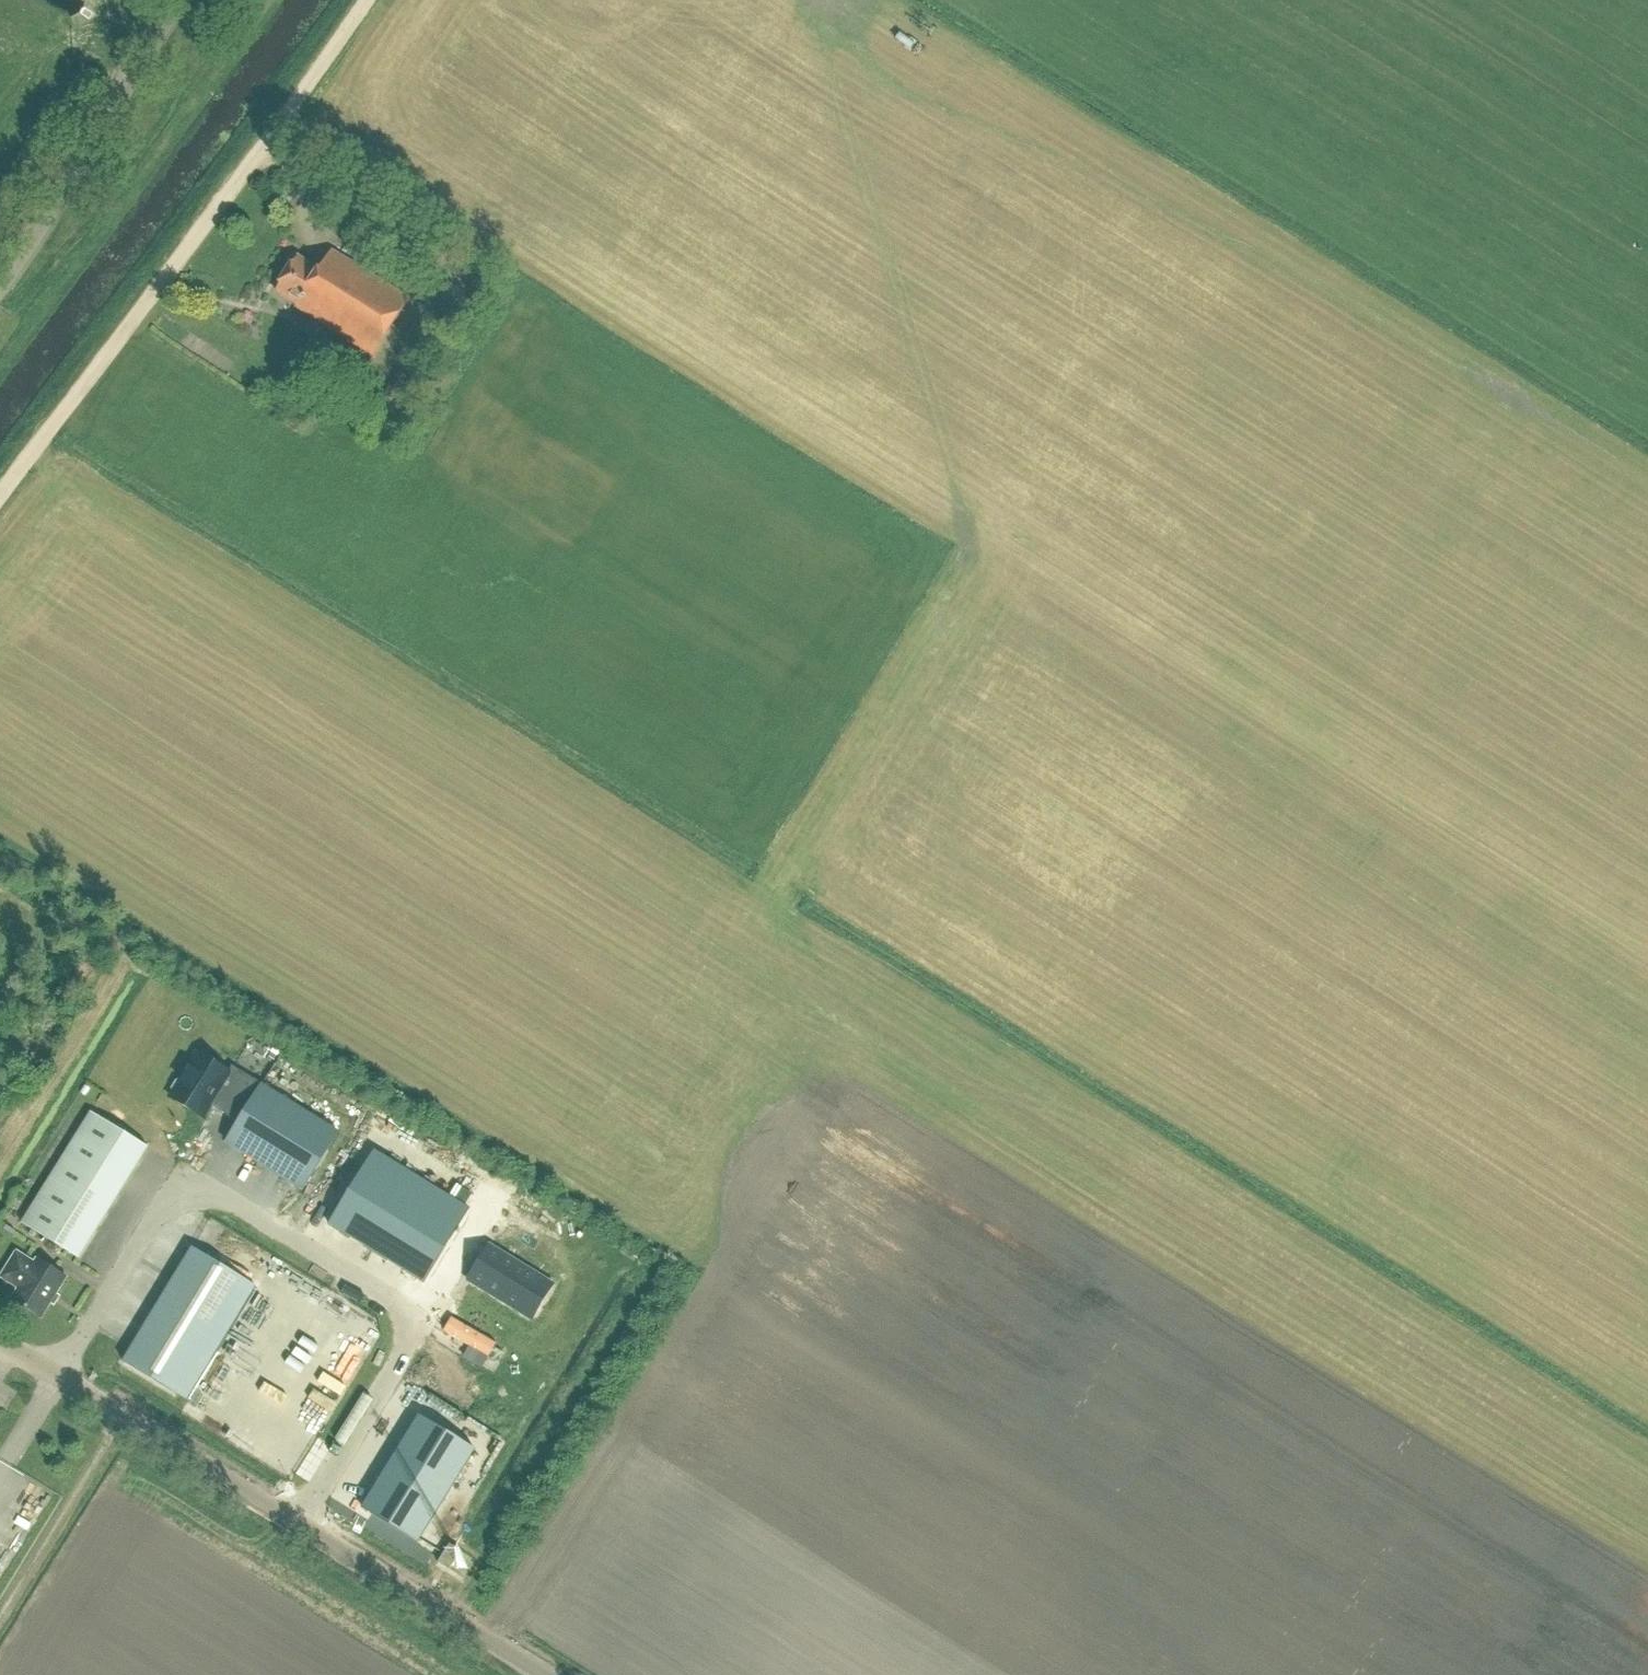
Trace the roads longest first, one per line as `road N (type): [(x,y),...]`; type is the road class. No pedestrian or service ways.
road 1 (unclassified): [(62,1376),(166,1202),(179,1196),(220,1198),(407,1310),(415,1340),(302,1524)]
road 2 (unclassified): [(0,504),(368,0)]
road 3 (tertiary): [(0,285),(179,0)]
road 4 (tertiary): [(548,1674),(302,1524)]
road 5 (tertiary): [(302,1524),(62,1376)]
road 6 (track): [(0,1617),(124,1416)]

